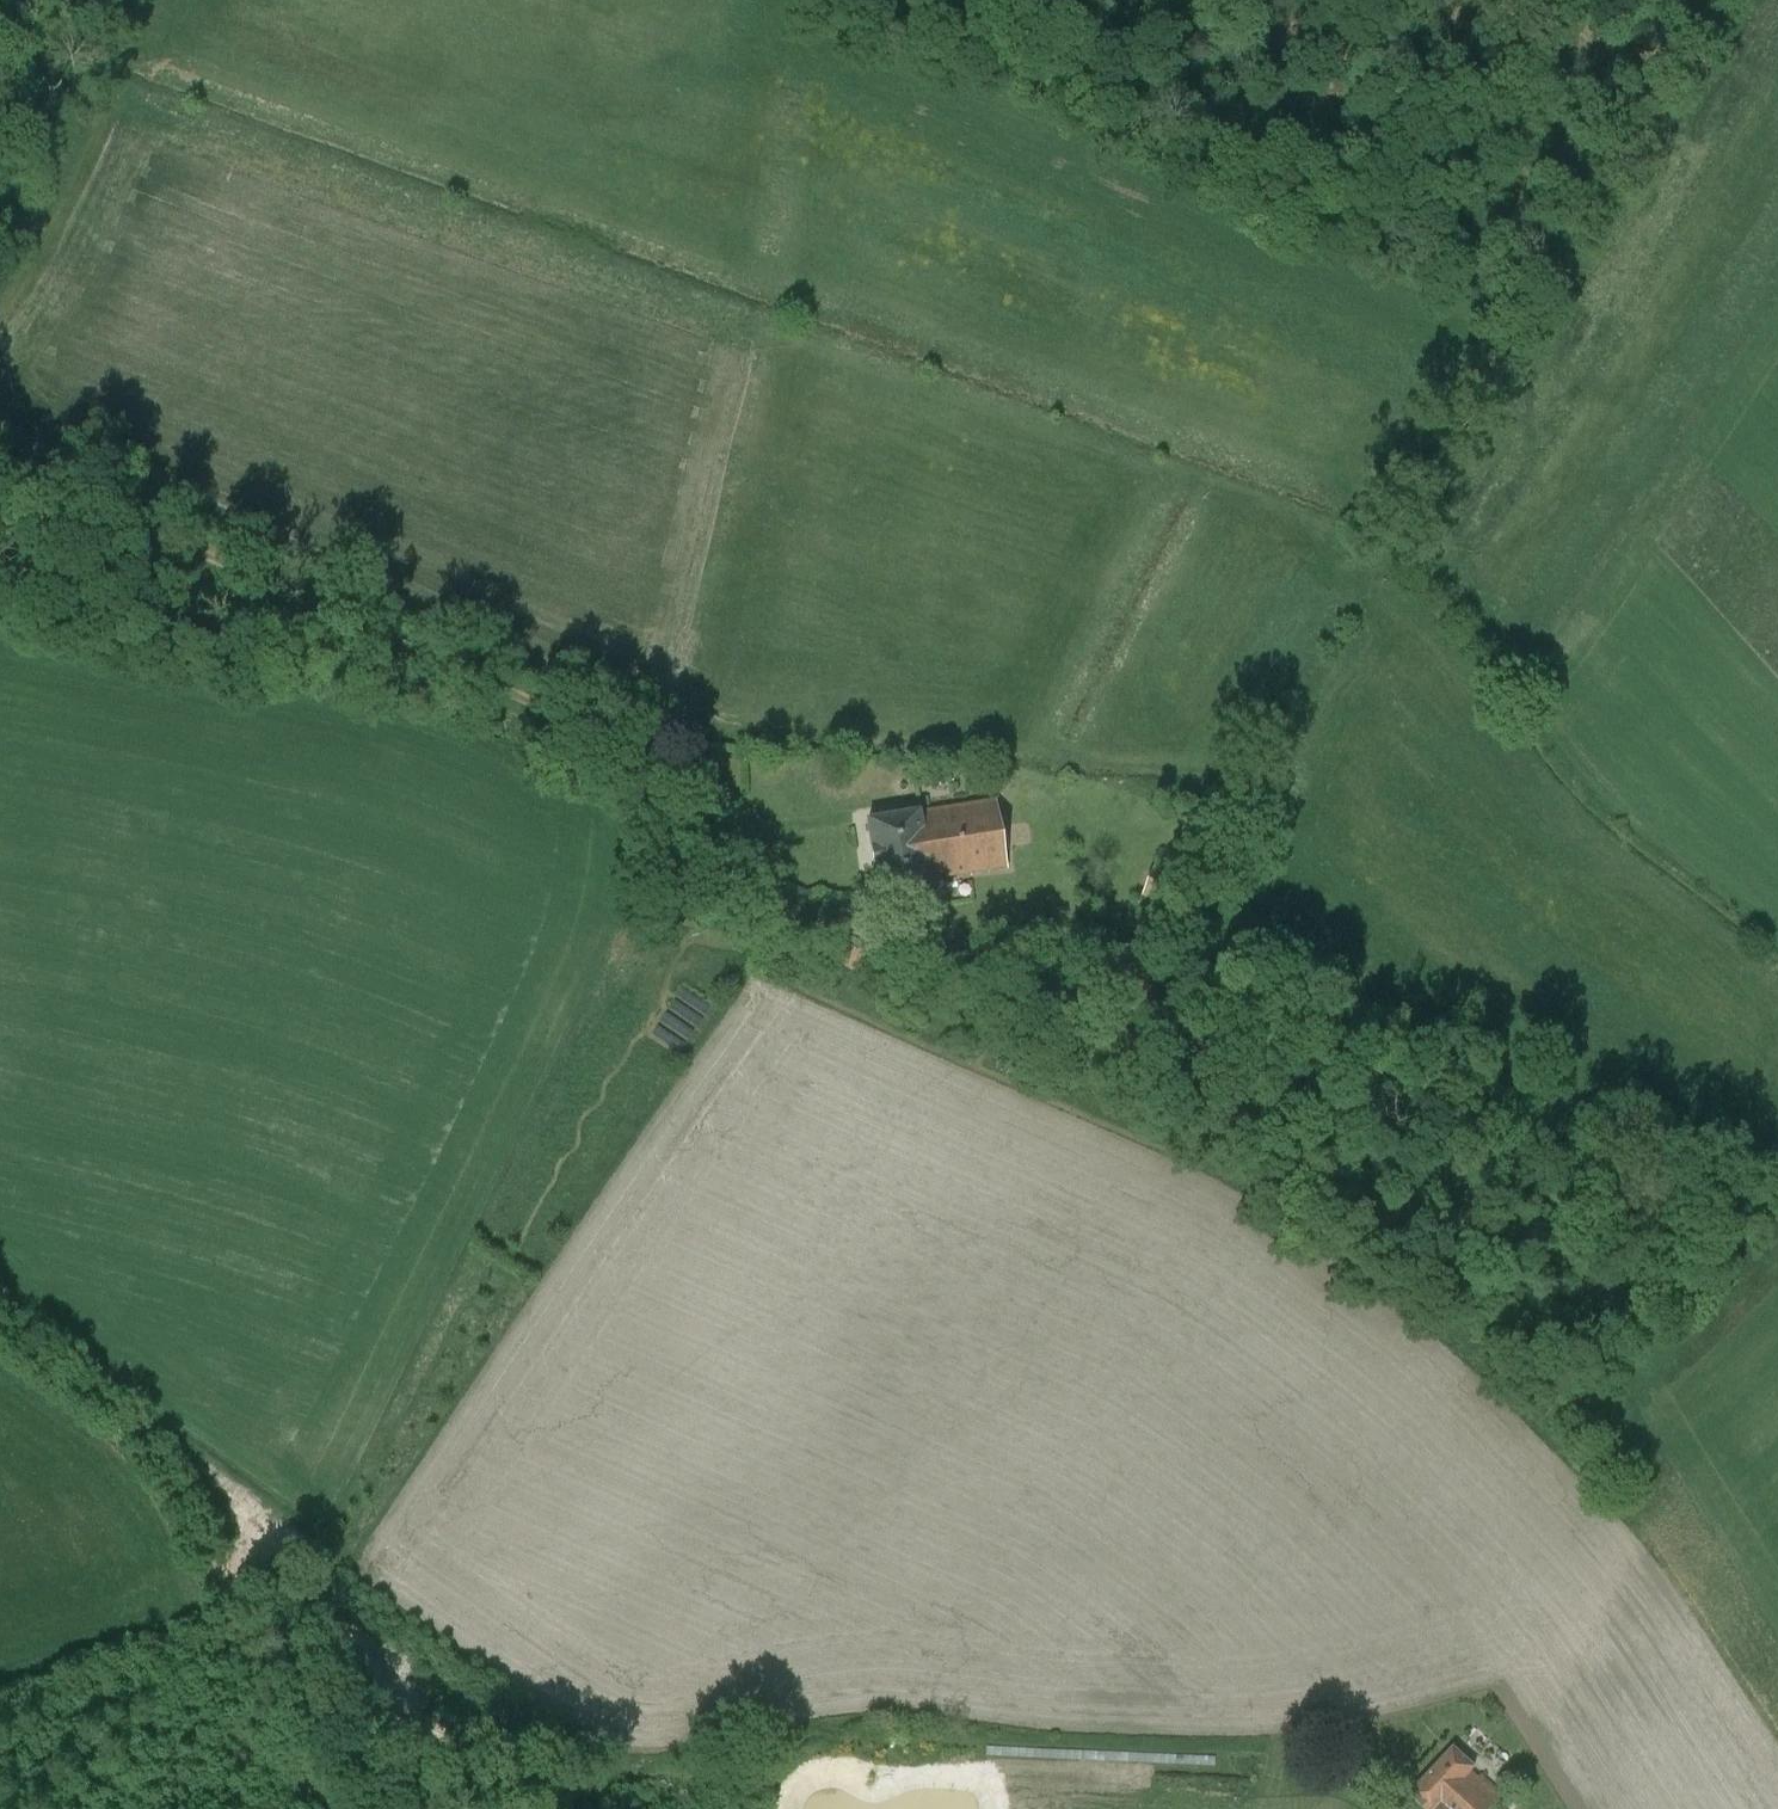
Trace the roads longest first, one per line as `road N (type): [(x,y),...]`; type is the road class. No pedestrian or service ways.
road 1 (track): [(0,1323),(107,1399),(161,1459),(319,1808)]

